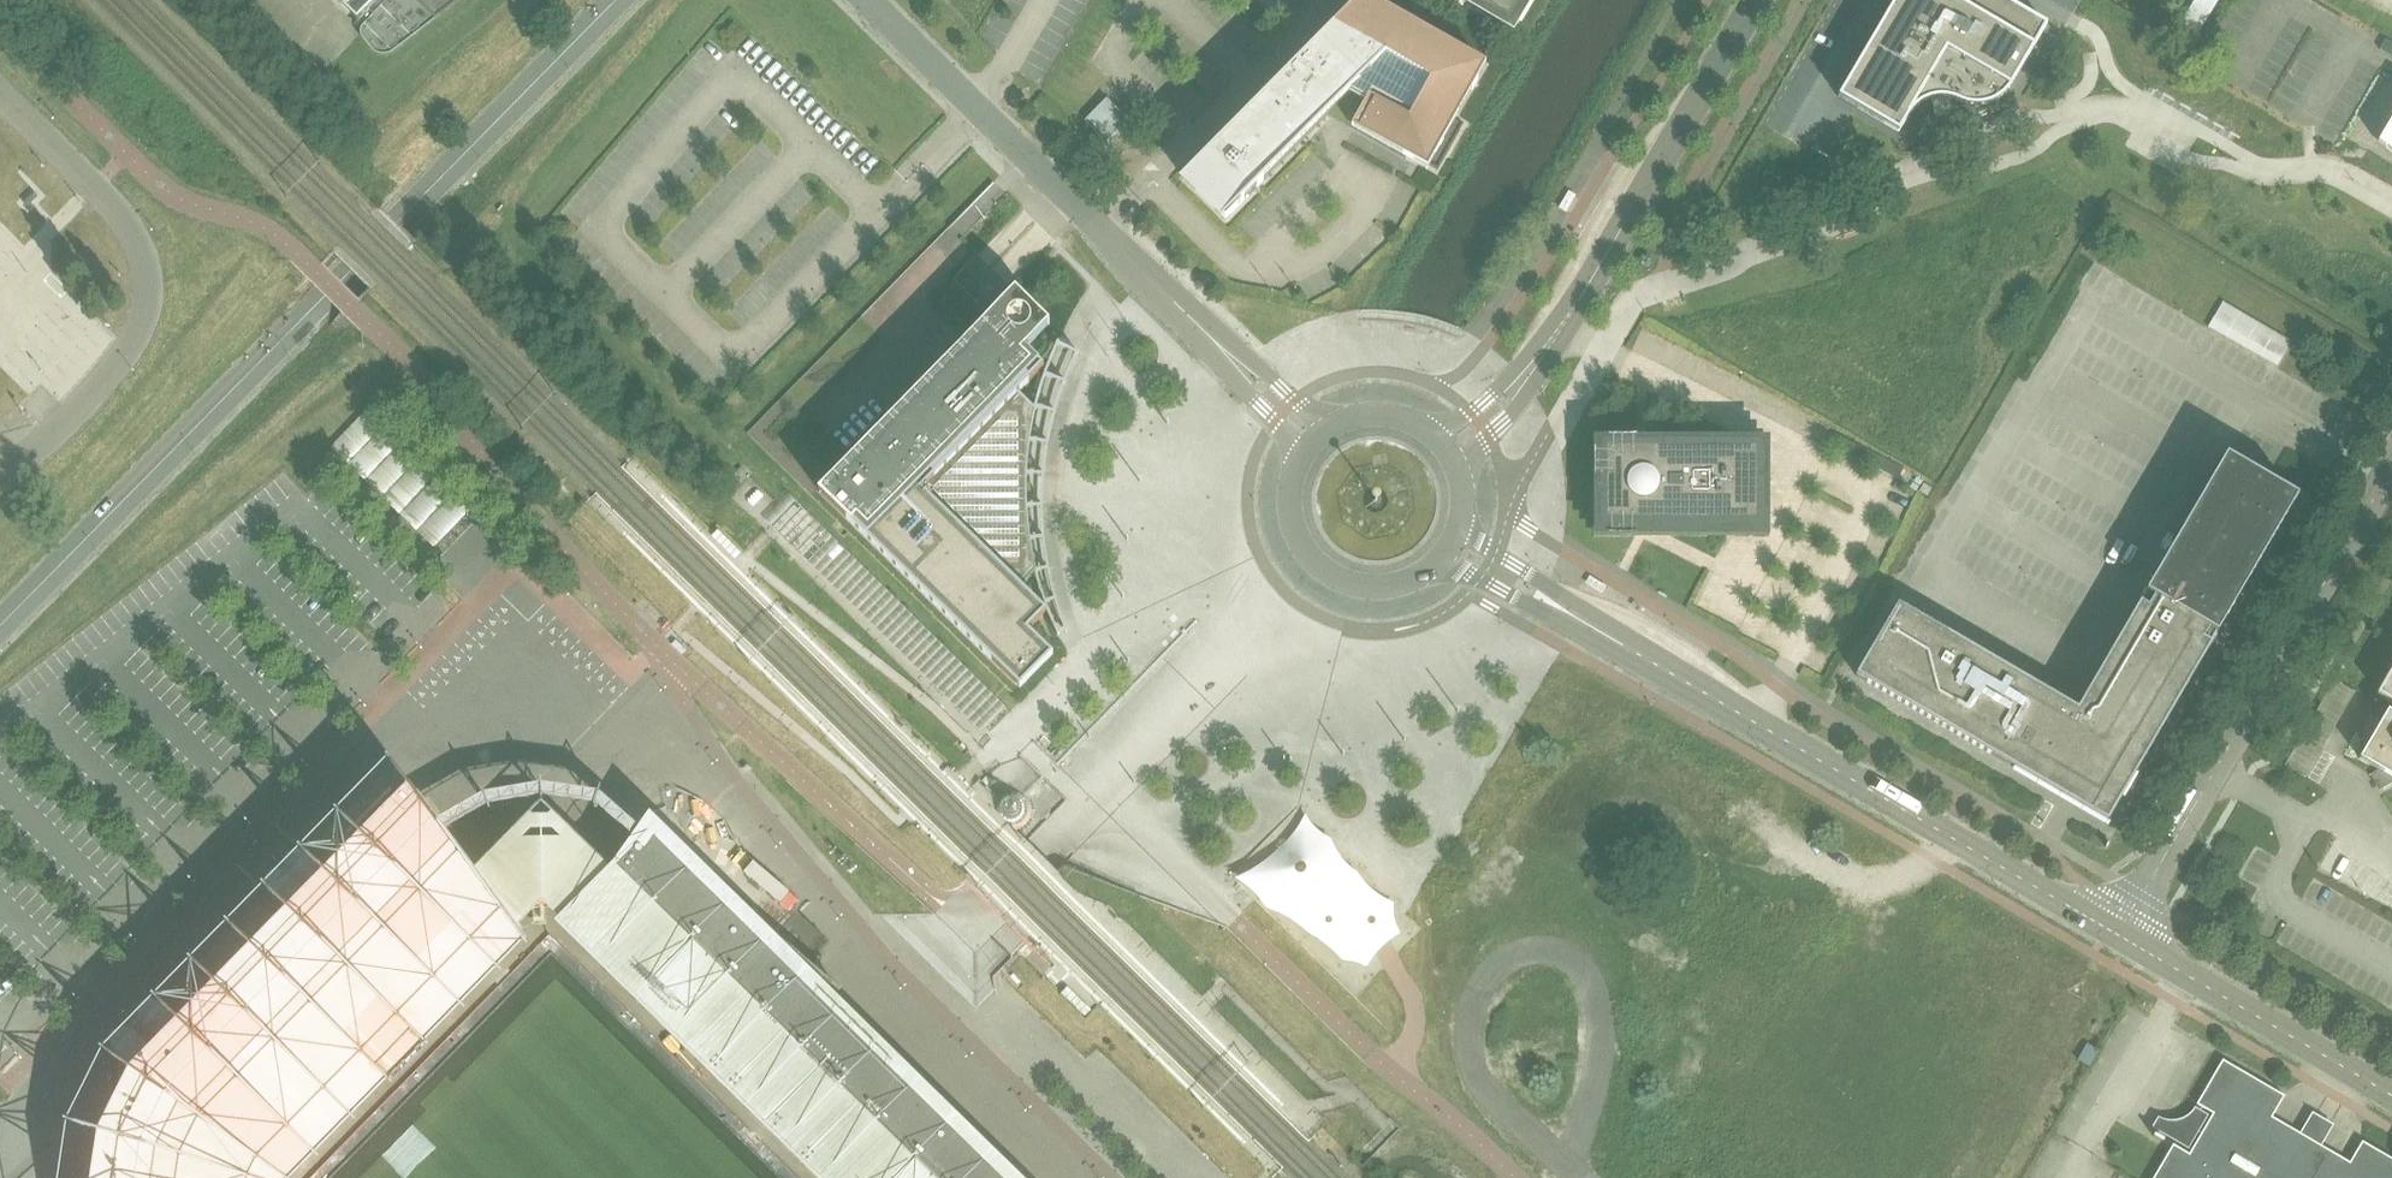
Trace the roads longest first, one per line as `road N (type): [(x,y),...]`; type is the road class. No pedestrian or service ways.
road 1 (unclassified): [(0,627),(612,0)]
road 2 (tertiary): [(2120,936),(1451,542)]
road 3 (unclassified): [(1313,438),(866,0)]
road 4 (tertiary): [(1446,449),(1535,366),(1756,0)]
road 5 (unclassified): [(2120,936),(2391,468)]
road 6 (unclassified): [(0,476),(113,372),(142,329),(150,292),(125,219),(0,93)]
road 7 (tertiary): [(2391,1094),(2120,936)]
road 8 (tertiary): [(1313,438),(1290,481),(1288,505),(1305,551),(1323,568),(1368,585),(1392,584),(1435,561),(1451,542)]
road 9 (tertiary): [(1446,449),(1413,421),(1371,412),(1313,438)]

